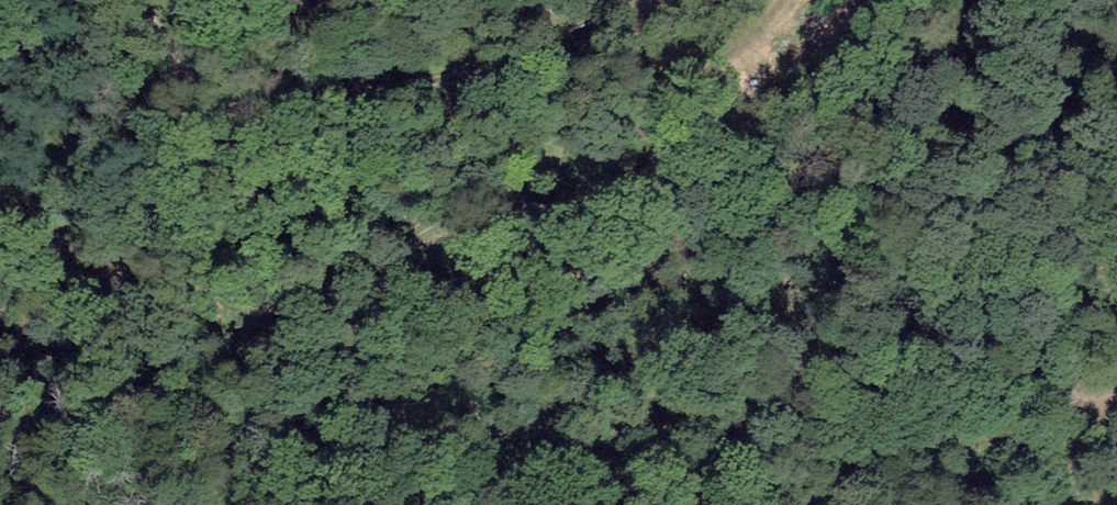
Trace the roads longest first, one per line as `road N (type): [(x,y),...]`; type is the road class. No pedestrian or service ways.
road 1 (track): [(784,0),(701,76),(585,149),(273,307),(194,308),(55,246)]
road 2 (track): [(137,0),(207,85),(266,107),(505,69),(718,0)]

